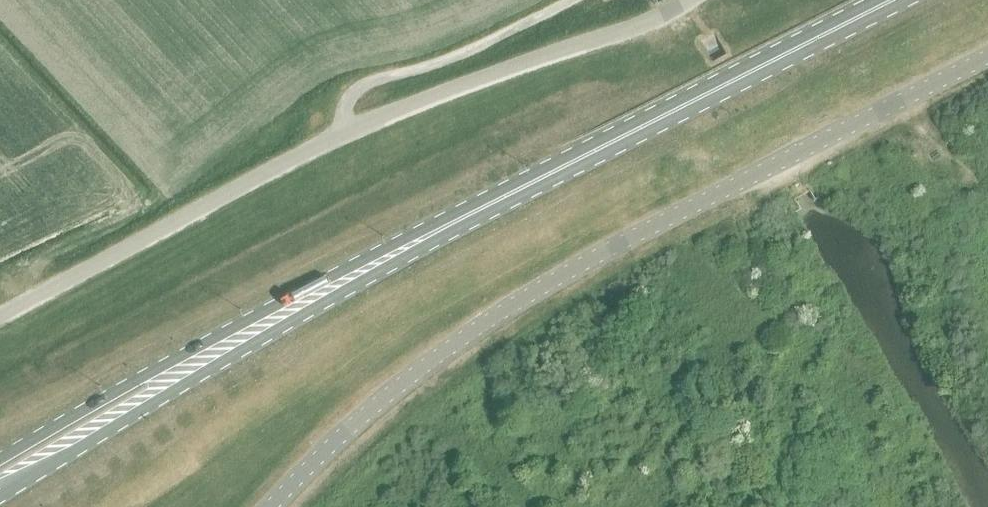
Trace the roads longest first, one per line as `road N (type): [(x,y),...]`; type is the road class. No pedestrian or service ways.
road 1 (unclassified): [(271,506),(388,395),(525,298),(987,57)]
road 2 (unclassified): [(0,317),(347,132),(645,24),(689,0)]
road 3 (primary): [(281,313),(893,0)]
road 4 (primary): [(0,496),(156,402),(281,313)]
road 5 (primary): [(281,313),(0,458)]

